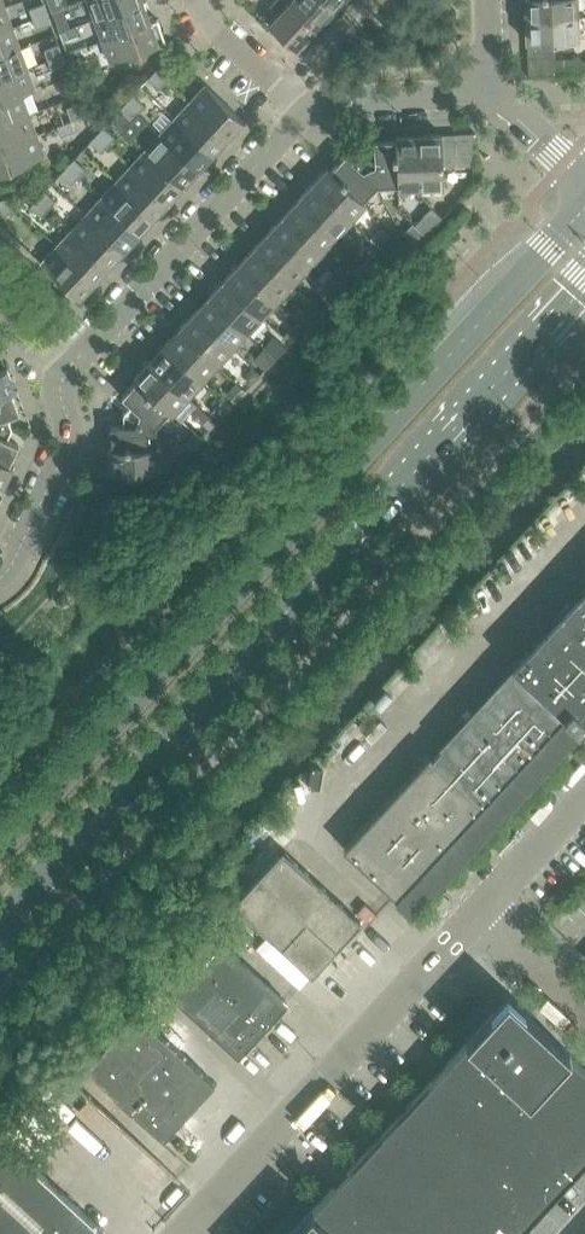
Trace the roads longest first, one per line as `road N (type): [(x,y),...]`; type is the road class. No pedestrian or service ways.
road 1 (secondary): [(584,210),(0,851)]
road 2 (secondary): [(0,923),(584,291)]
road 3 (unclassified): [(184,1233),(471,922)]
road 4 (residential): [(67,371),(315,107)]
road 5 (residential): [(0,576),(12,566),(71,440),(60,396),(67,371)]
road 6 (residential): [(315,107),(486,89)]
road 7 (unclassified): [(471,922),(584,798)]
road 8 (residential): [(315,107),(282,92),(195,0)]
road 9 (unclassified): [(584,1026),(471,922)]
road 10 (residential): [(584,176),(486,89)]

